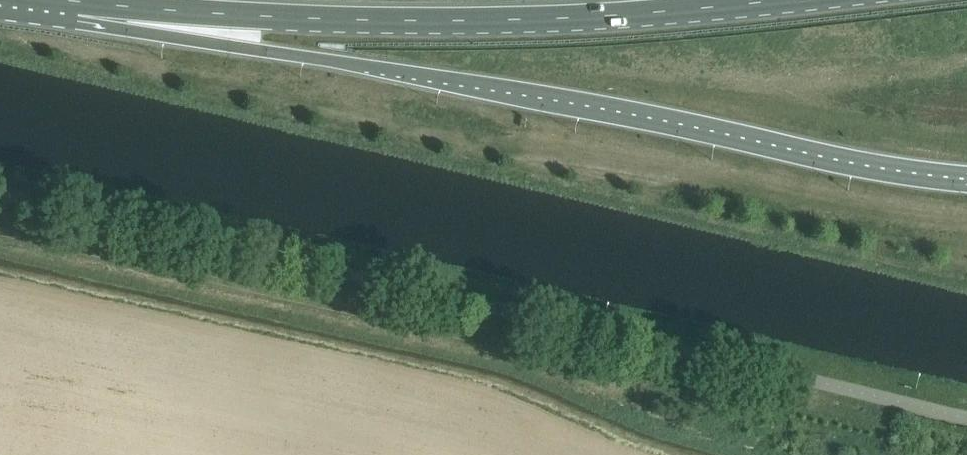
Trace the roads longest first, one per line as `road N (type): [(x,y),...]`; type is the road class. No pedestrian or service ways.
road 1 (trunk): [(40,0),(88,27),(578,105),(966,179)]
road 2 (trunk): [(65,0),(394,21),(612,16),(777,0)]

